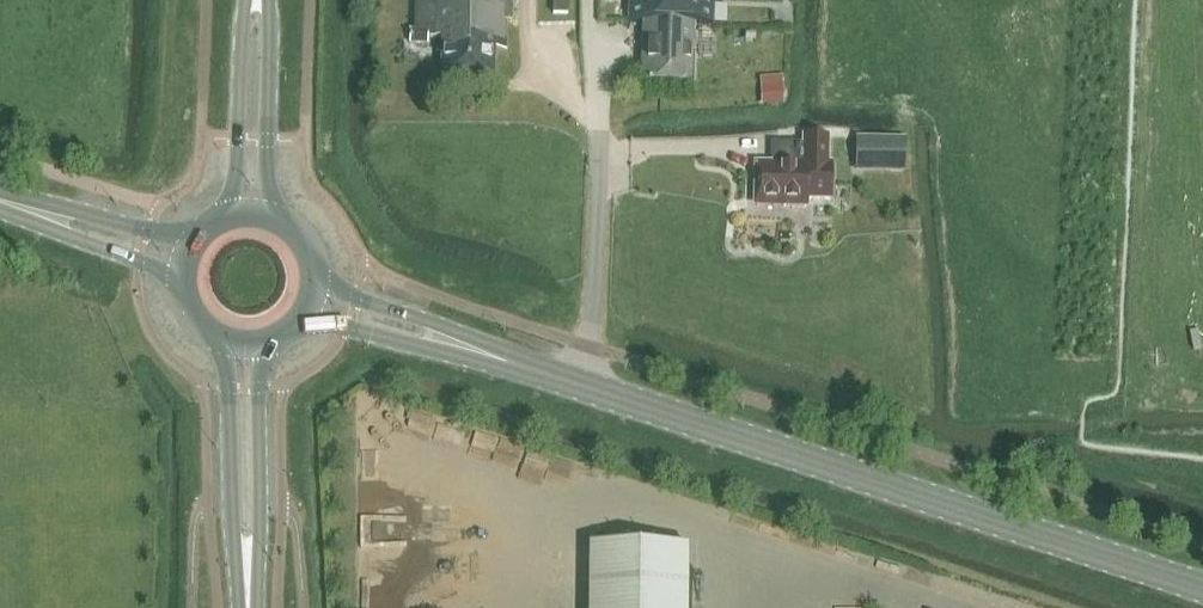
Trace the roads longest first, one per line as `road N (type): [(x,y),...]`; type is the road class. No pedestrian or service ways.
road 1 (secondary): [(1202,587),(504,360)]
road 2 (secondary): [(221,338),(229,356),(233,535),(246,607)]
road 3 (secondary): [(250,607),(261,535),(259,358),(267,341)]
road 4 (secondary): [(277,216),(267,199),(268,0)]
road 5 (secondary): [(247,0),(236,199),(226,214)]
road 6 (secondary): [(299,320),(319,317),(504,360)]
road 7 (secondary): [(504,360),(426,318),(316,279)]
road 8 (secondary): [(0,200),(168,270),(182,287)]
road 9 (secondary): [(194,237),(0,199)]

